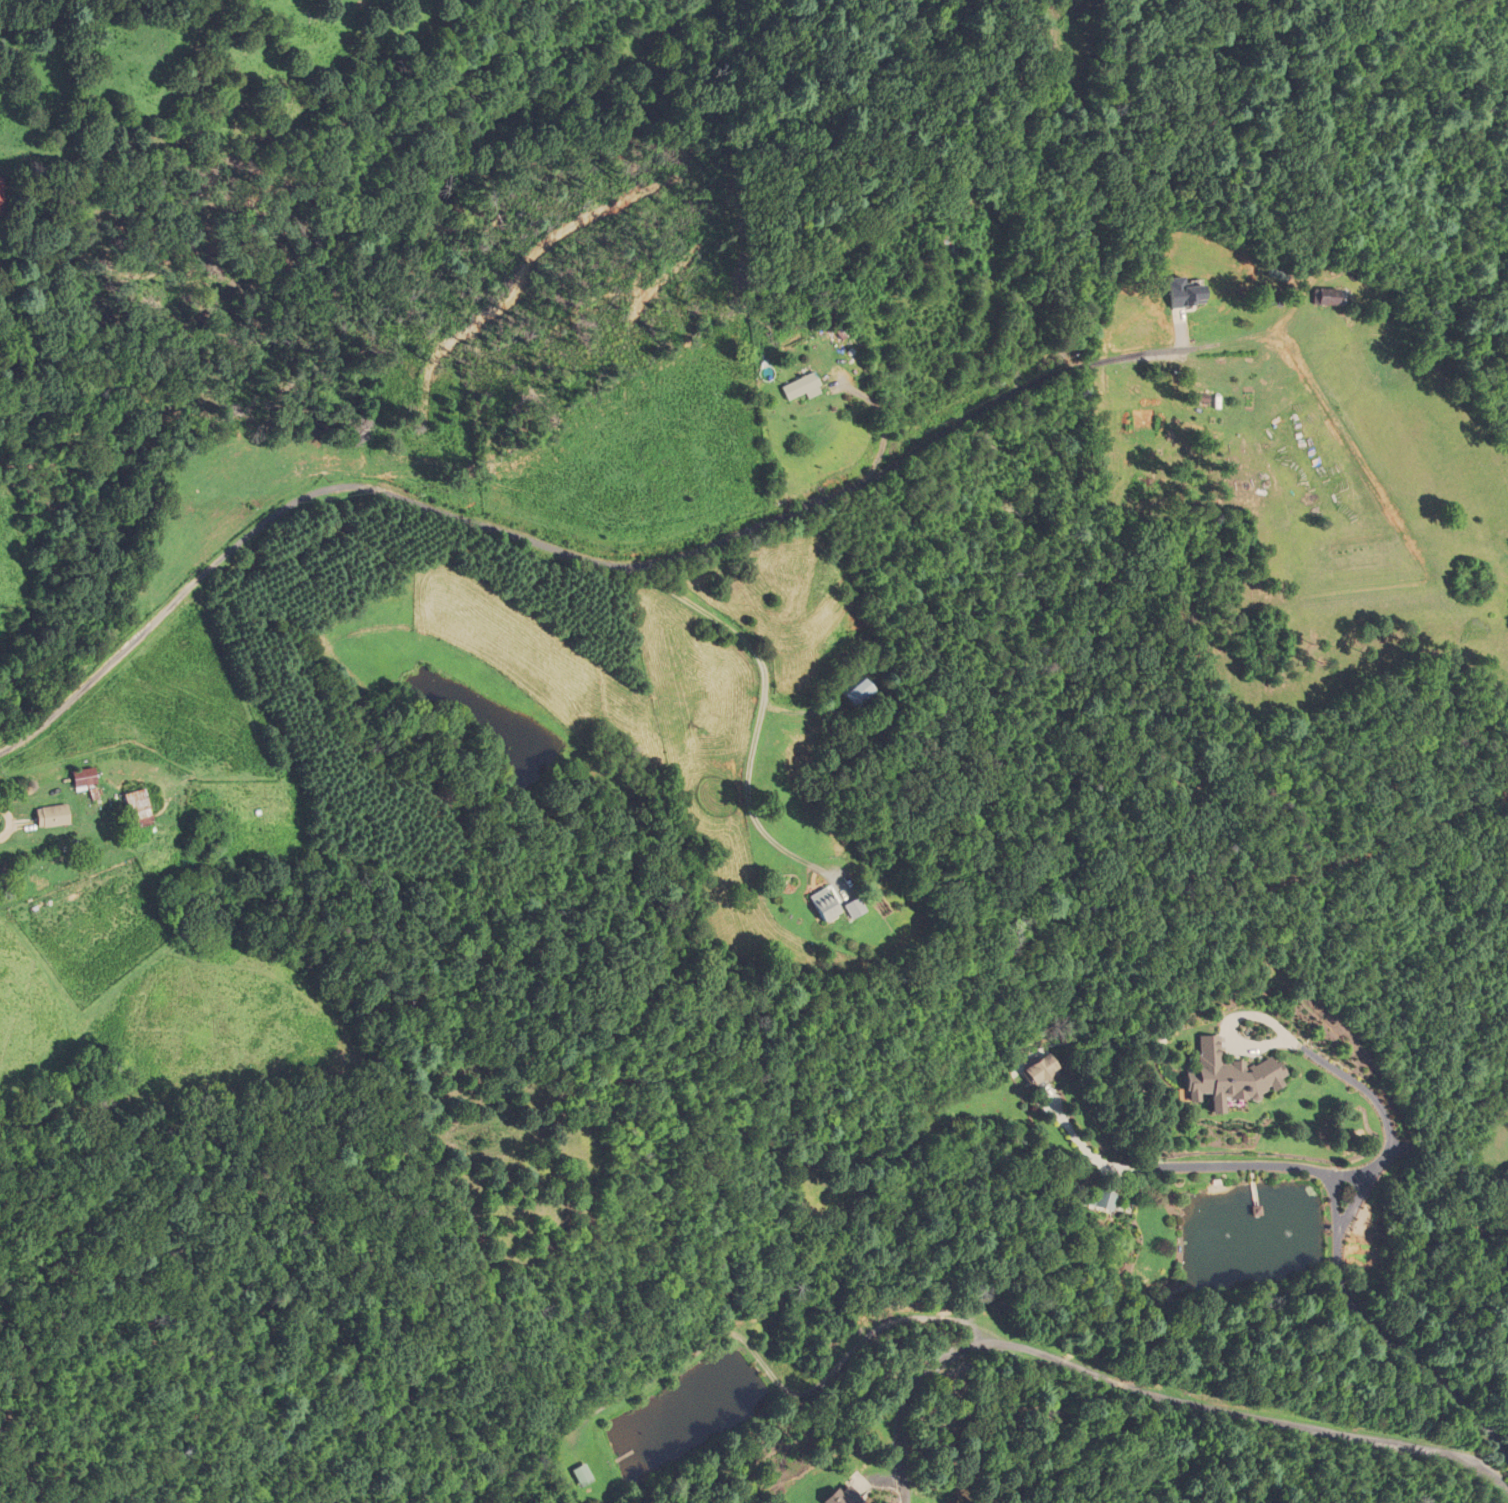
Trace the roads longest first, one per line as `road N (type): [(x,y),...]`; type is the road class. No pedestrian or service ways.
road 1 (residential): [(0,754),(305,496),(367,487),(599,563),(668,563),(861,482),(1065,368)]

